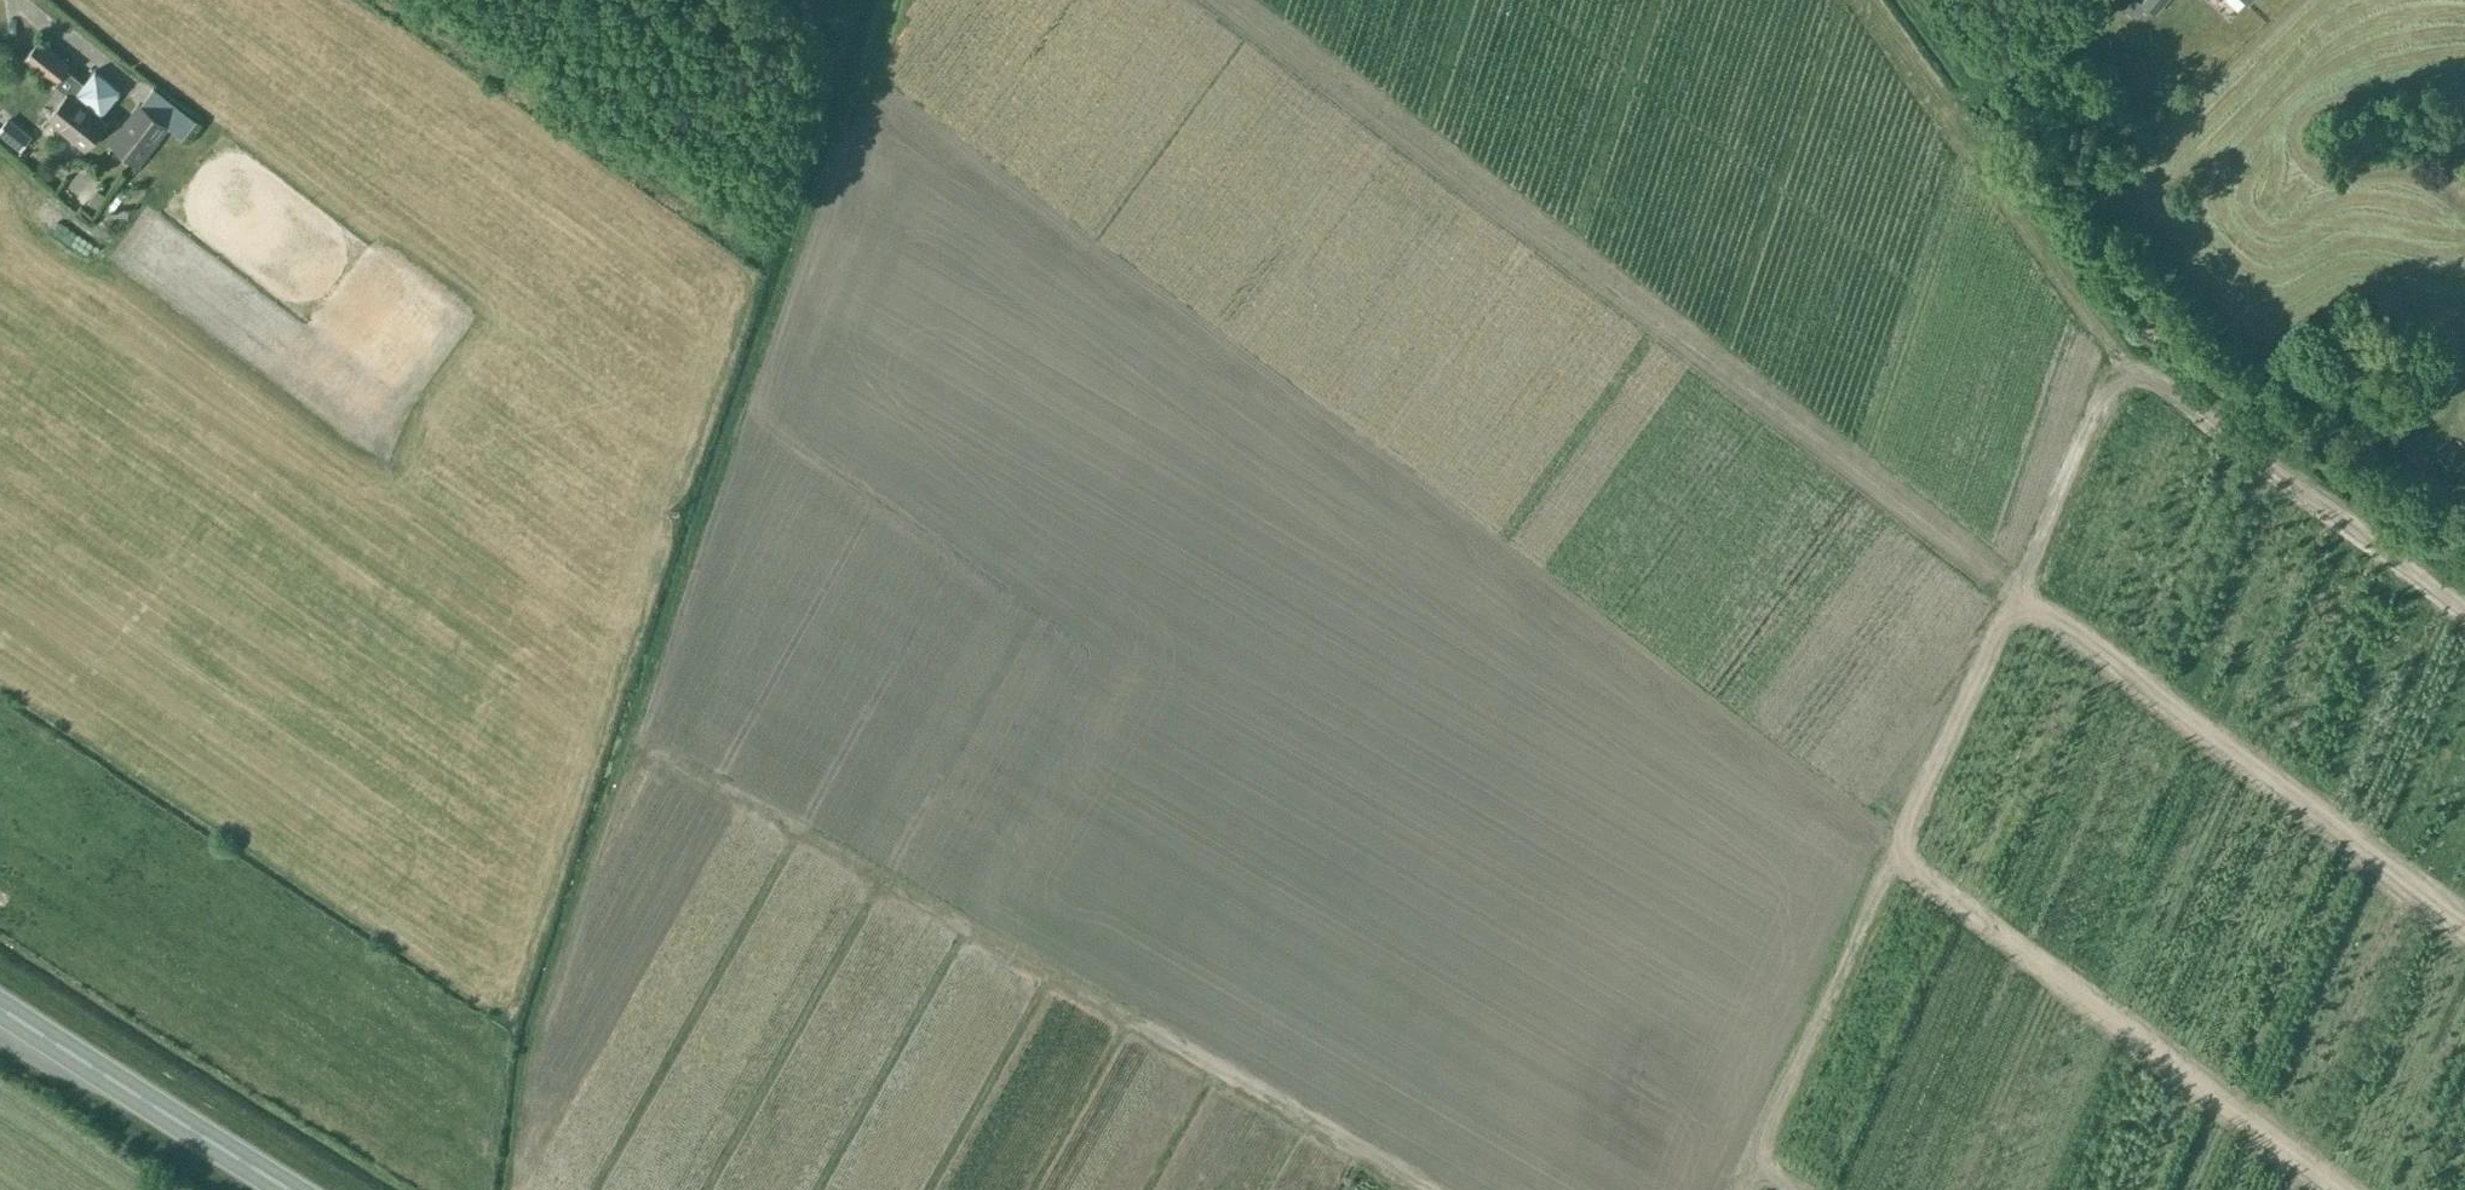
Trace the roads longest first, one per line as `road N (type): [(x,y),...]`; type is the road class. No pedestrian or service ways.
road 1 (trunk): [(292,1189),(0,1006)]

